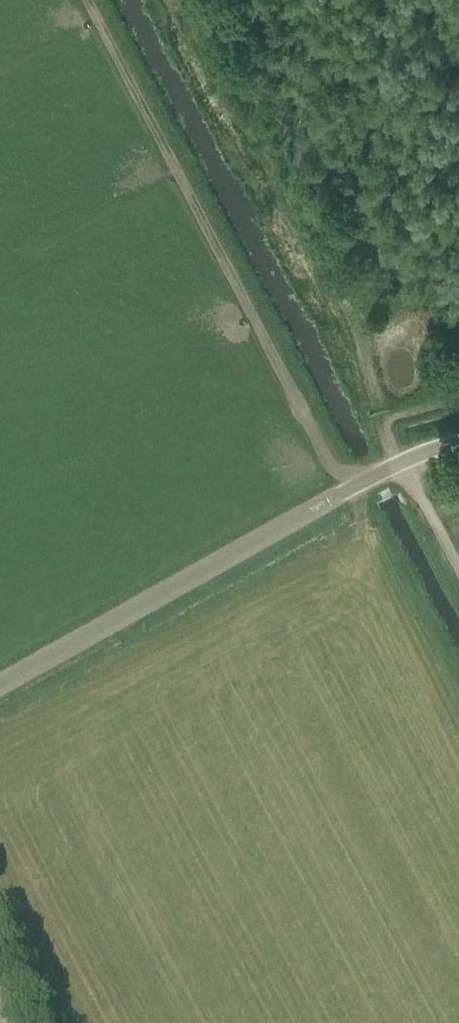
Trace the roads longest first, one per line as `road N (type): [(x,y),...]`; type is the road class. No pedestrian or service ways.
road 1 (unclassified): [(0,683),(352,485),(458,441)]
road 2 (track): [(400,461),(335,339)]

